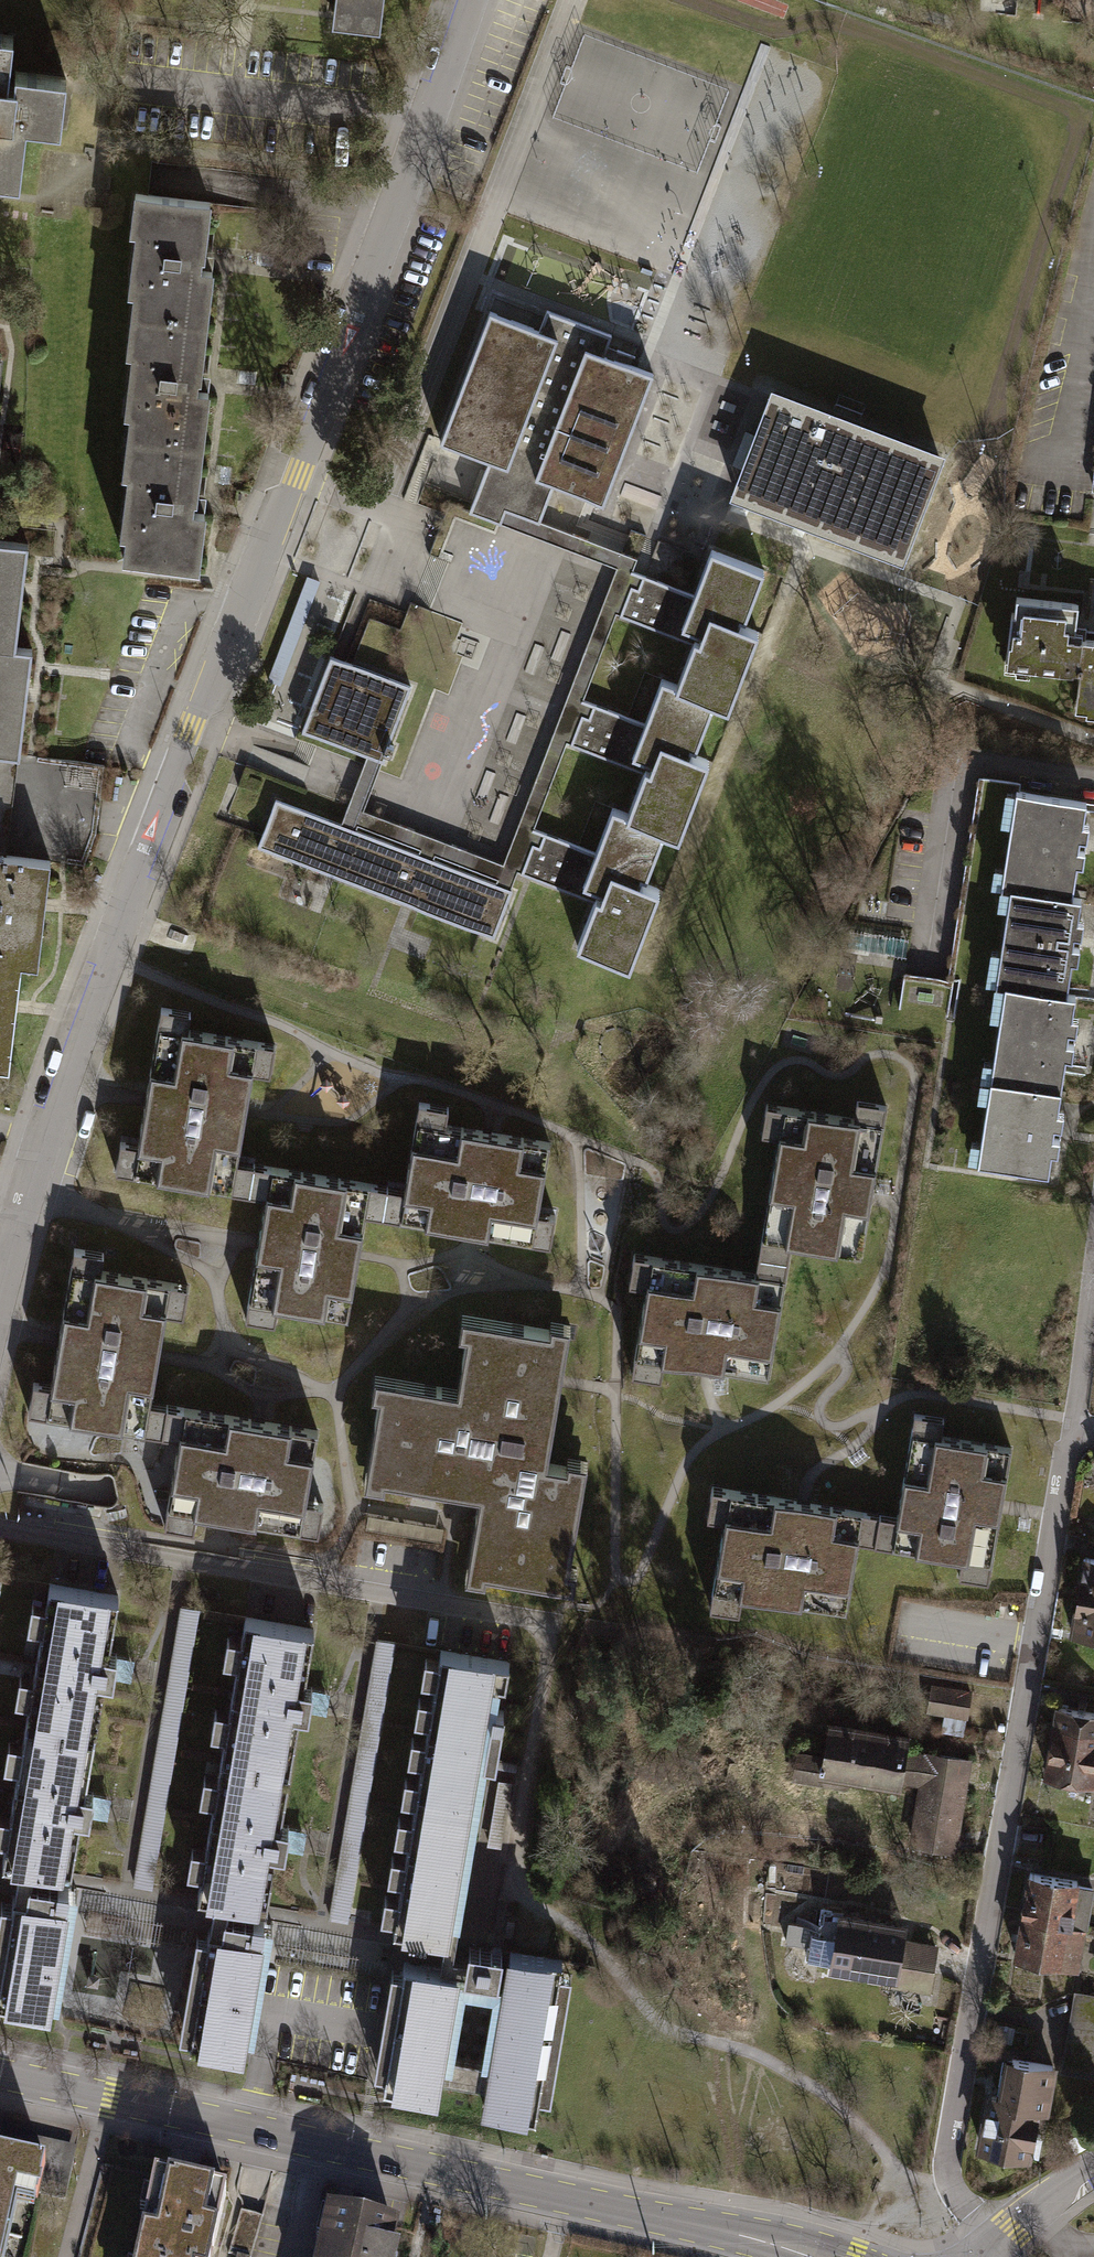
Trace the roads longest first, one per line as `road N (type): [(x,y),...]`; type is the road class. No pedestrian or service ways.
road 1 (residential): [(469,0),(51,1137),(0,1299)]
road 2 (residential): [(986,2256),(949,2188),(945,2162),(1066,1452)]
road 3 (tertiary): [(0,2076),(799,2256)]
road 4 (residential): [(0,1532),(540,1627)]
road 5 (residential): [(990,2256),(1012,2229),(1093,2170)]

